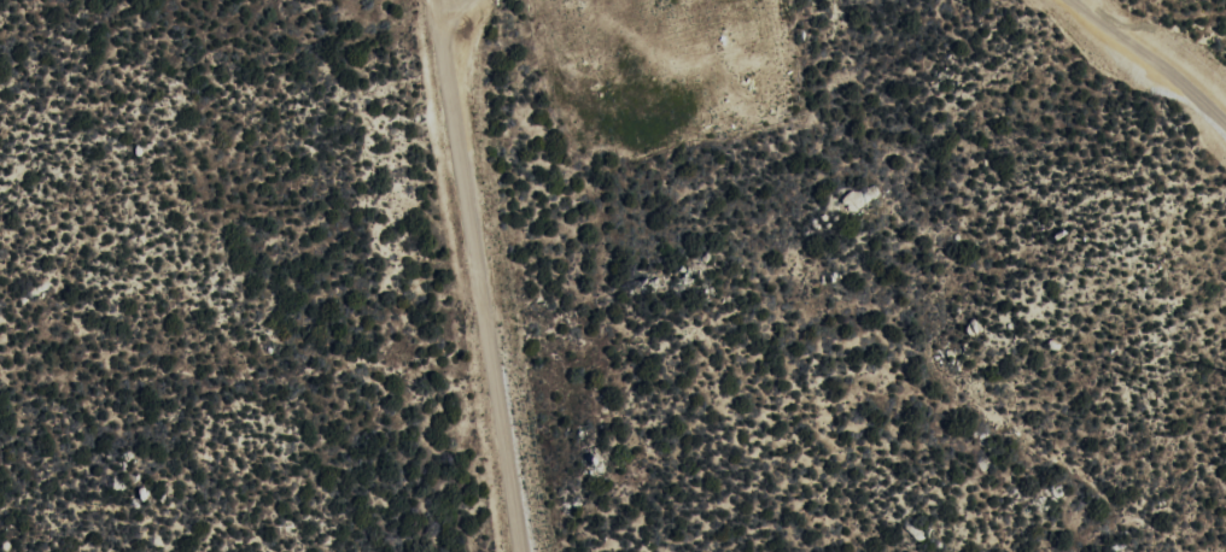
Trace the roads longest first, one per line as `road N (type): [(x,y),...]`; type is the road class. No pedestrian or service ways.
road 1 (residential): [(522,551),(435,0)]

